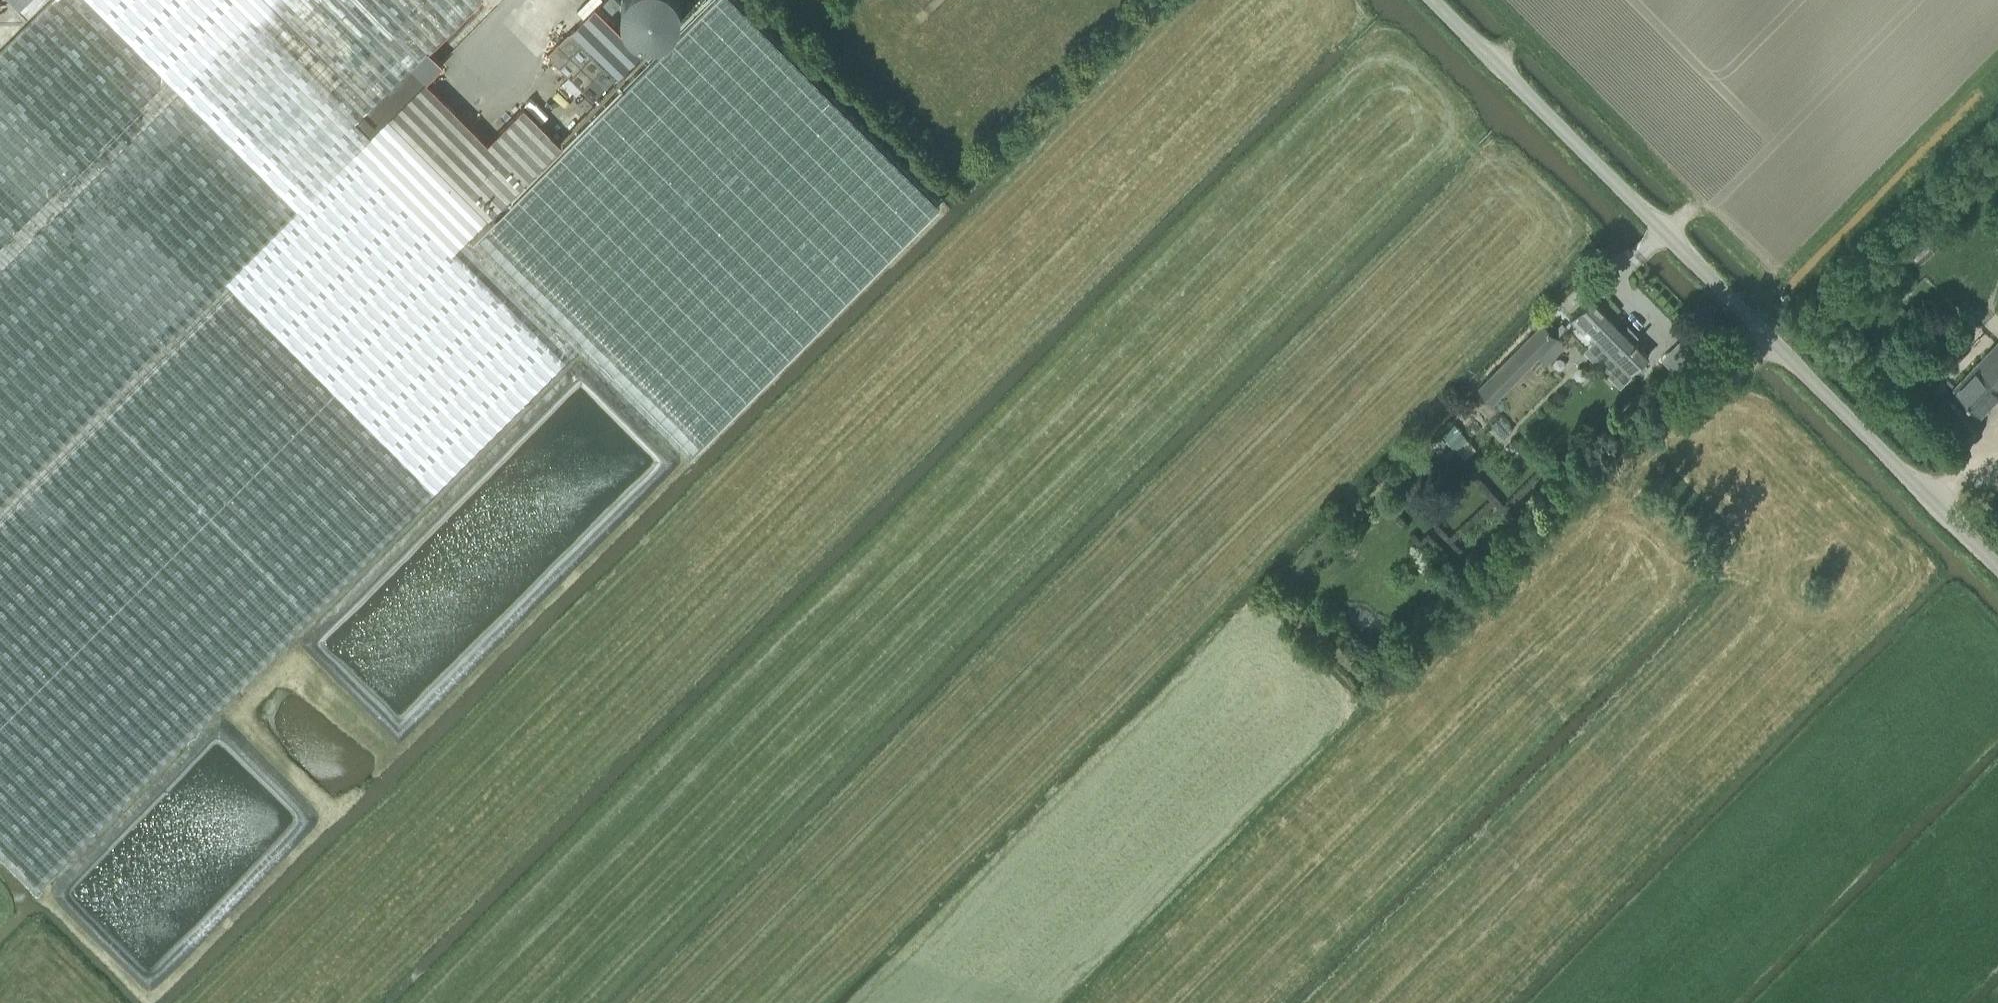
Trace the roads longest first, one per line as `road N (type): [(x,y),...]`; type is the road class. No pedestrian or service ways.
road 1 (unclassified): [(1997,566),(1434,0)]

